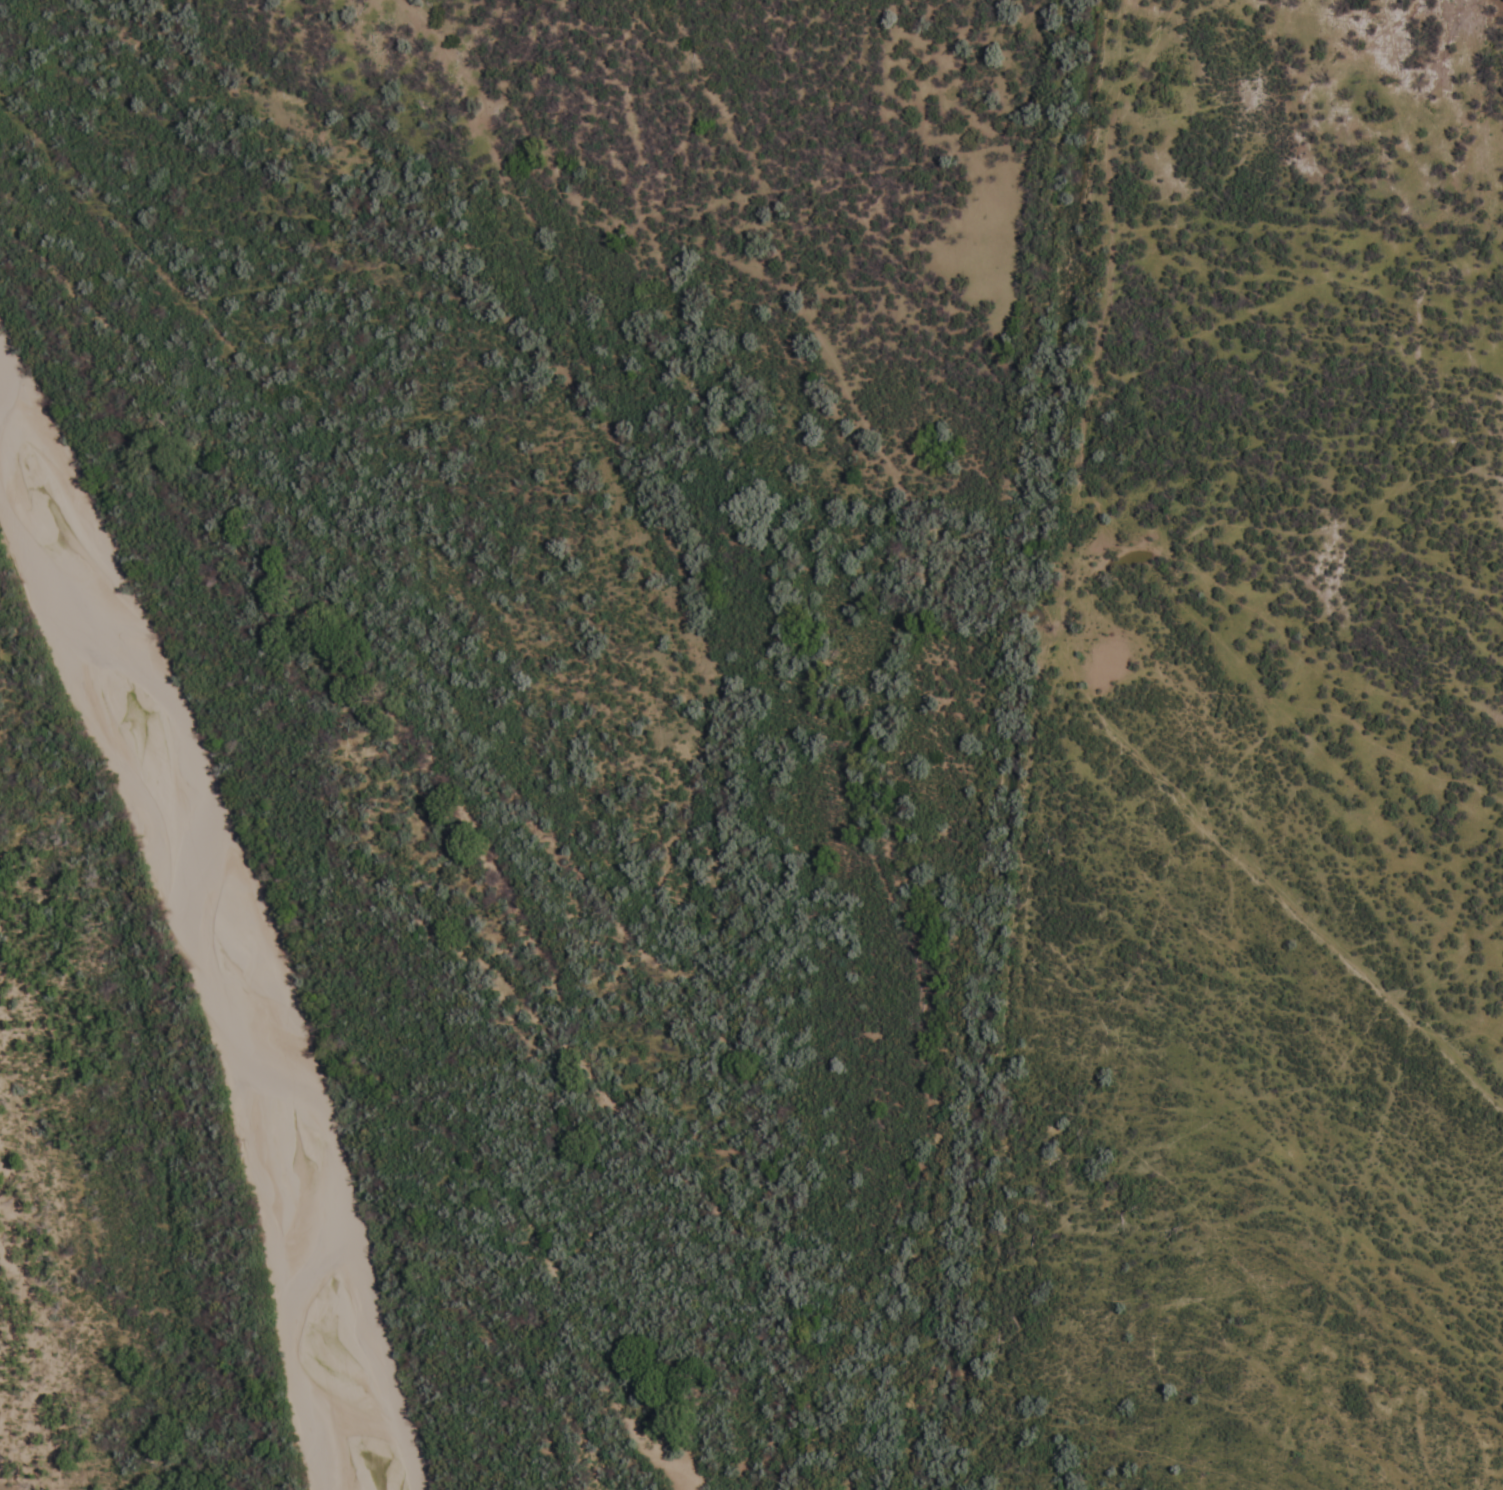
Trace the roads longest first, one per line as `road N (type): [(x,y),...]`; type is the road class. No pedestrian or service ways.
road 1 (residential): [(1502,79),(1353,350)]

